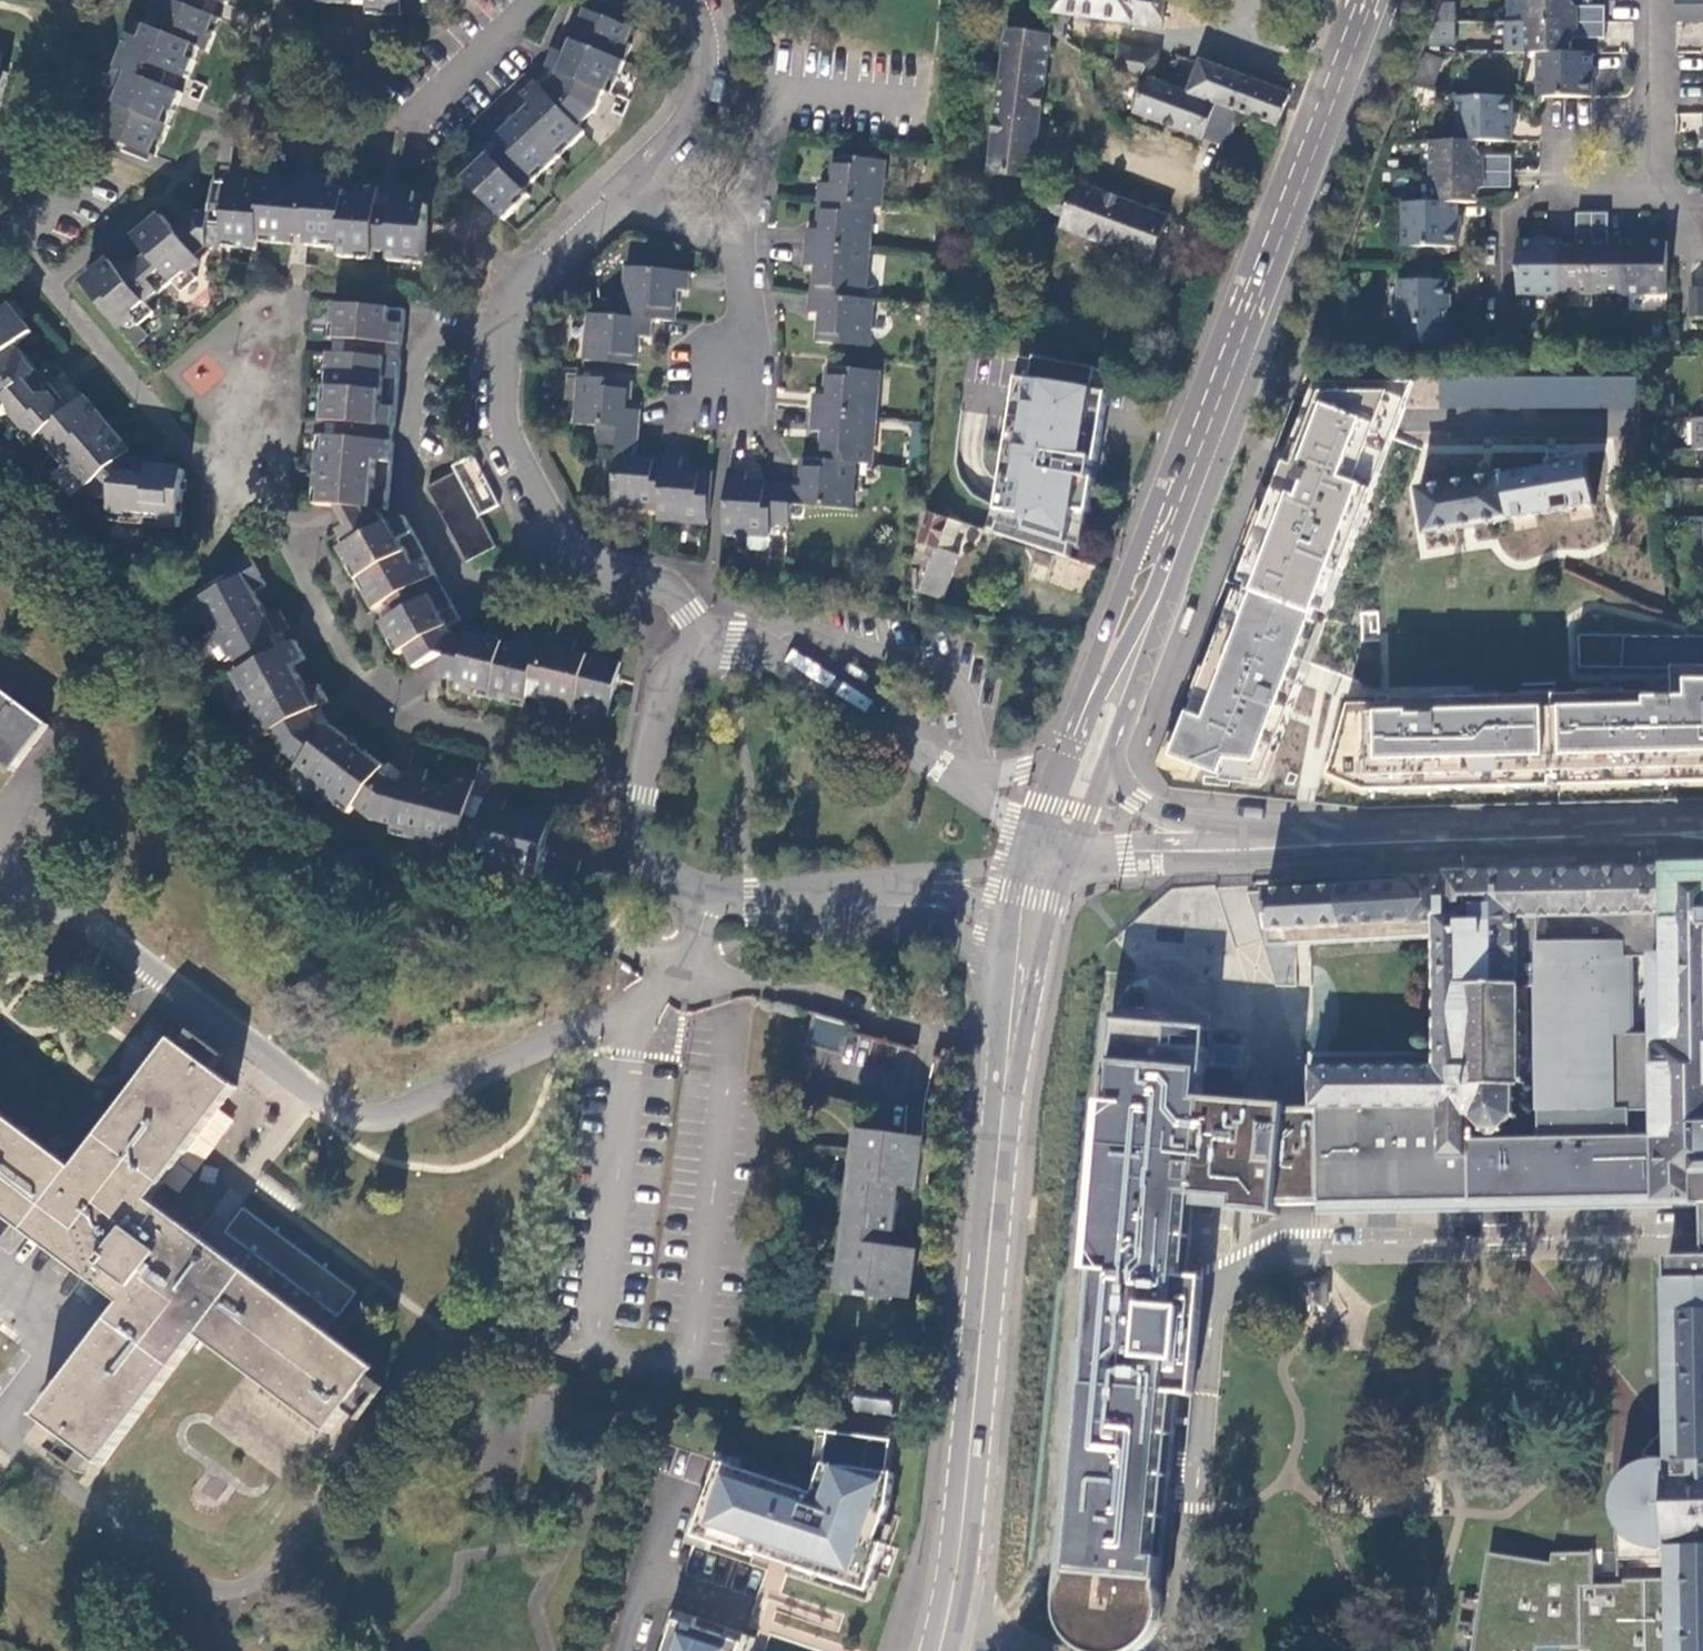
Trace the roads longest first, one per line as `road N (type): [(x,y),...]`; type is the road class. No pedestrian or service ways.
road 1 (primary): [(1111,705),(1374,0)]
road 2 (primary): [(1009,1049),(961,1558),(939,1650)]
road 3 (residential): [(711,637),(660,583),(565,552),(498,415),(510,314),(632,189)]
road 4 (tertiary): [(1702,834),(1244,849)]
road 5 (residential): [(959,1036),(693,967),(711,894)]
road 6 (residential): [(765,900),(902,912),(945,925),(979,954),(1009,1049)]
road 7 (residential): [(711,637),(667,682),(642,795),(648,845),(661,866),(711,894)]
road 8 (residential): [(746,245),(793,90),(915,97)]
road 9 (residential): [(935,763),(767,649),(711,637)]
road 10 (tertiary): [(1244,849),(1160,814),(1128,791),(1113,762),(1111,705)]
road 11 (residential): [(632,189),(702,106),(712,42),(699,0)]
road 12 (residential): [(549,0),(404,129)]
road 13 (tertiary): [(1244,849),(1054,845)]
road 14 (residential): [(1566,191),(1506,221),(1504,328)]
road 15 (residential): [(902,884),(988,910),(1001,924),(1016,977)]
road 16 (residential): [(1094,751),(1007,773),(935,763)]
road 17 (residential): [(1652,121),(1566,120),(1566,191)]
road 18 (residential): [(746,245),(751,302),(733,394)]
road 19 (residential): [(902,884),(1047,865)]
road 20 (residential): [(1054,845),(935,763)]
road 21 (residential): [(765,900),(902,884)]
road 22 (residential): [(632,189),(688,231),(746,245)]
road 23 (residential): [(1651,0),(1652,121)]

